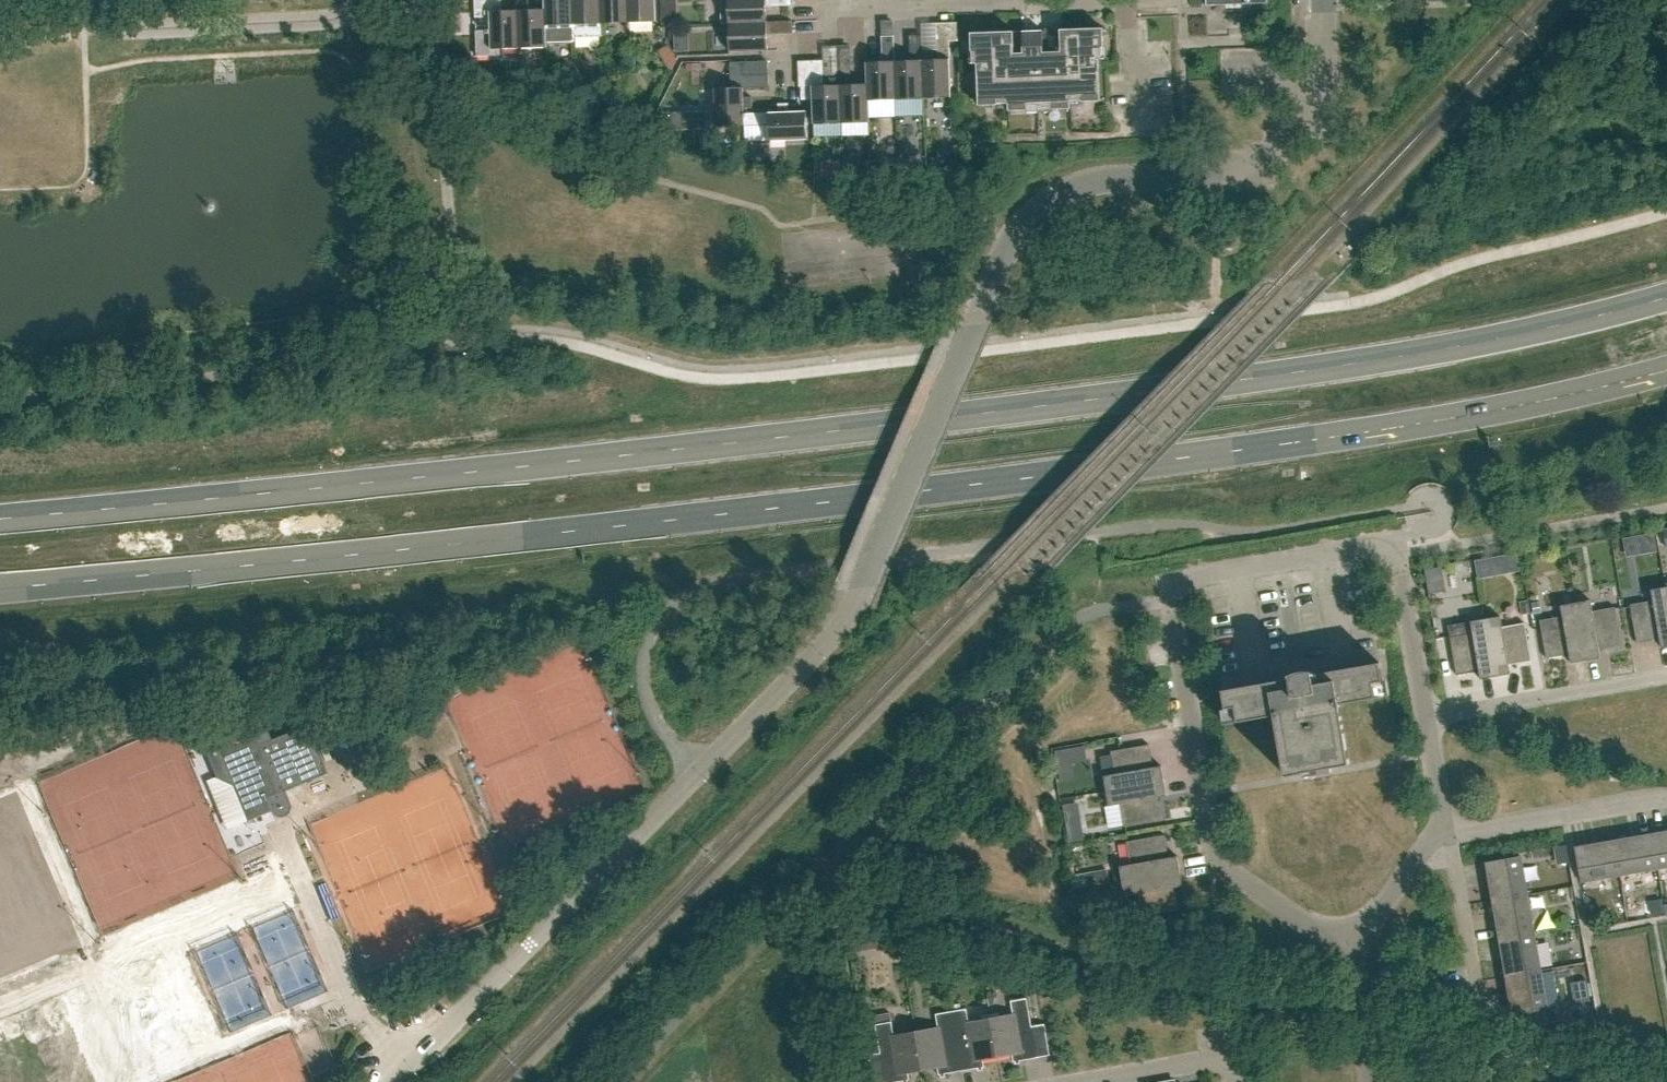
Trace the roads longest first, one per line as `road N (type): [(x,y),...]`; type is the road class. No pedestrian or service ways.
road 1 (primary): [(1666,298),(1519,336),(1253,379),(0,519)]
road 2 (primary): [(0,587),(324,561),(1039,481),(1462,418),(1666,373)]
road 3 (unclassified): [(392,1081),(838,630),(864,586),(1003,253),(1028,217),(1097,179),(1241,174),(1326,90),(1325,0)]
road 4 (residential): [(615,1081),(1055,638),(1089,612),(1171,599)]
road 5 (residential): [(1348,949),(1213,856),(1171,599)]
road 6 (residential): [(1171,599),(1179,577),(1375,546),(1396,554),(1426,717)]
road 7 (residential): [(362,4),(336,20),(137,31),(103,23),(77,0)]
road 8 (residential): [(1426,717),(1666,677)]
road 9 (residential): [(1447,835),(1666,799)]
road 10 (residential): [(1482,1011),(1447,835)]
road 11 (residential): [(1081,1081),(1216,1059),(1231,1062),(1239,1081)]
road 12 (residential): [(873,0),(881,7),(1028,0)]
road 13 (residential): [(1447,835),(1435,837),(1348,949)]
road 14 (residential): [(1371,1081),(1348,949)]

